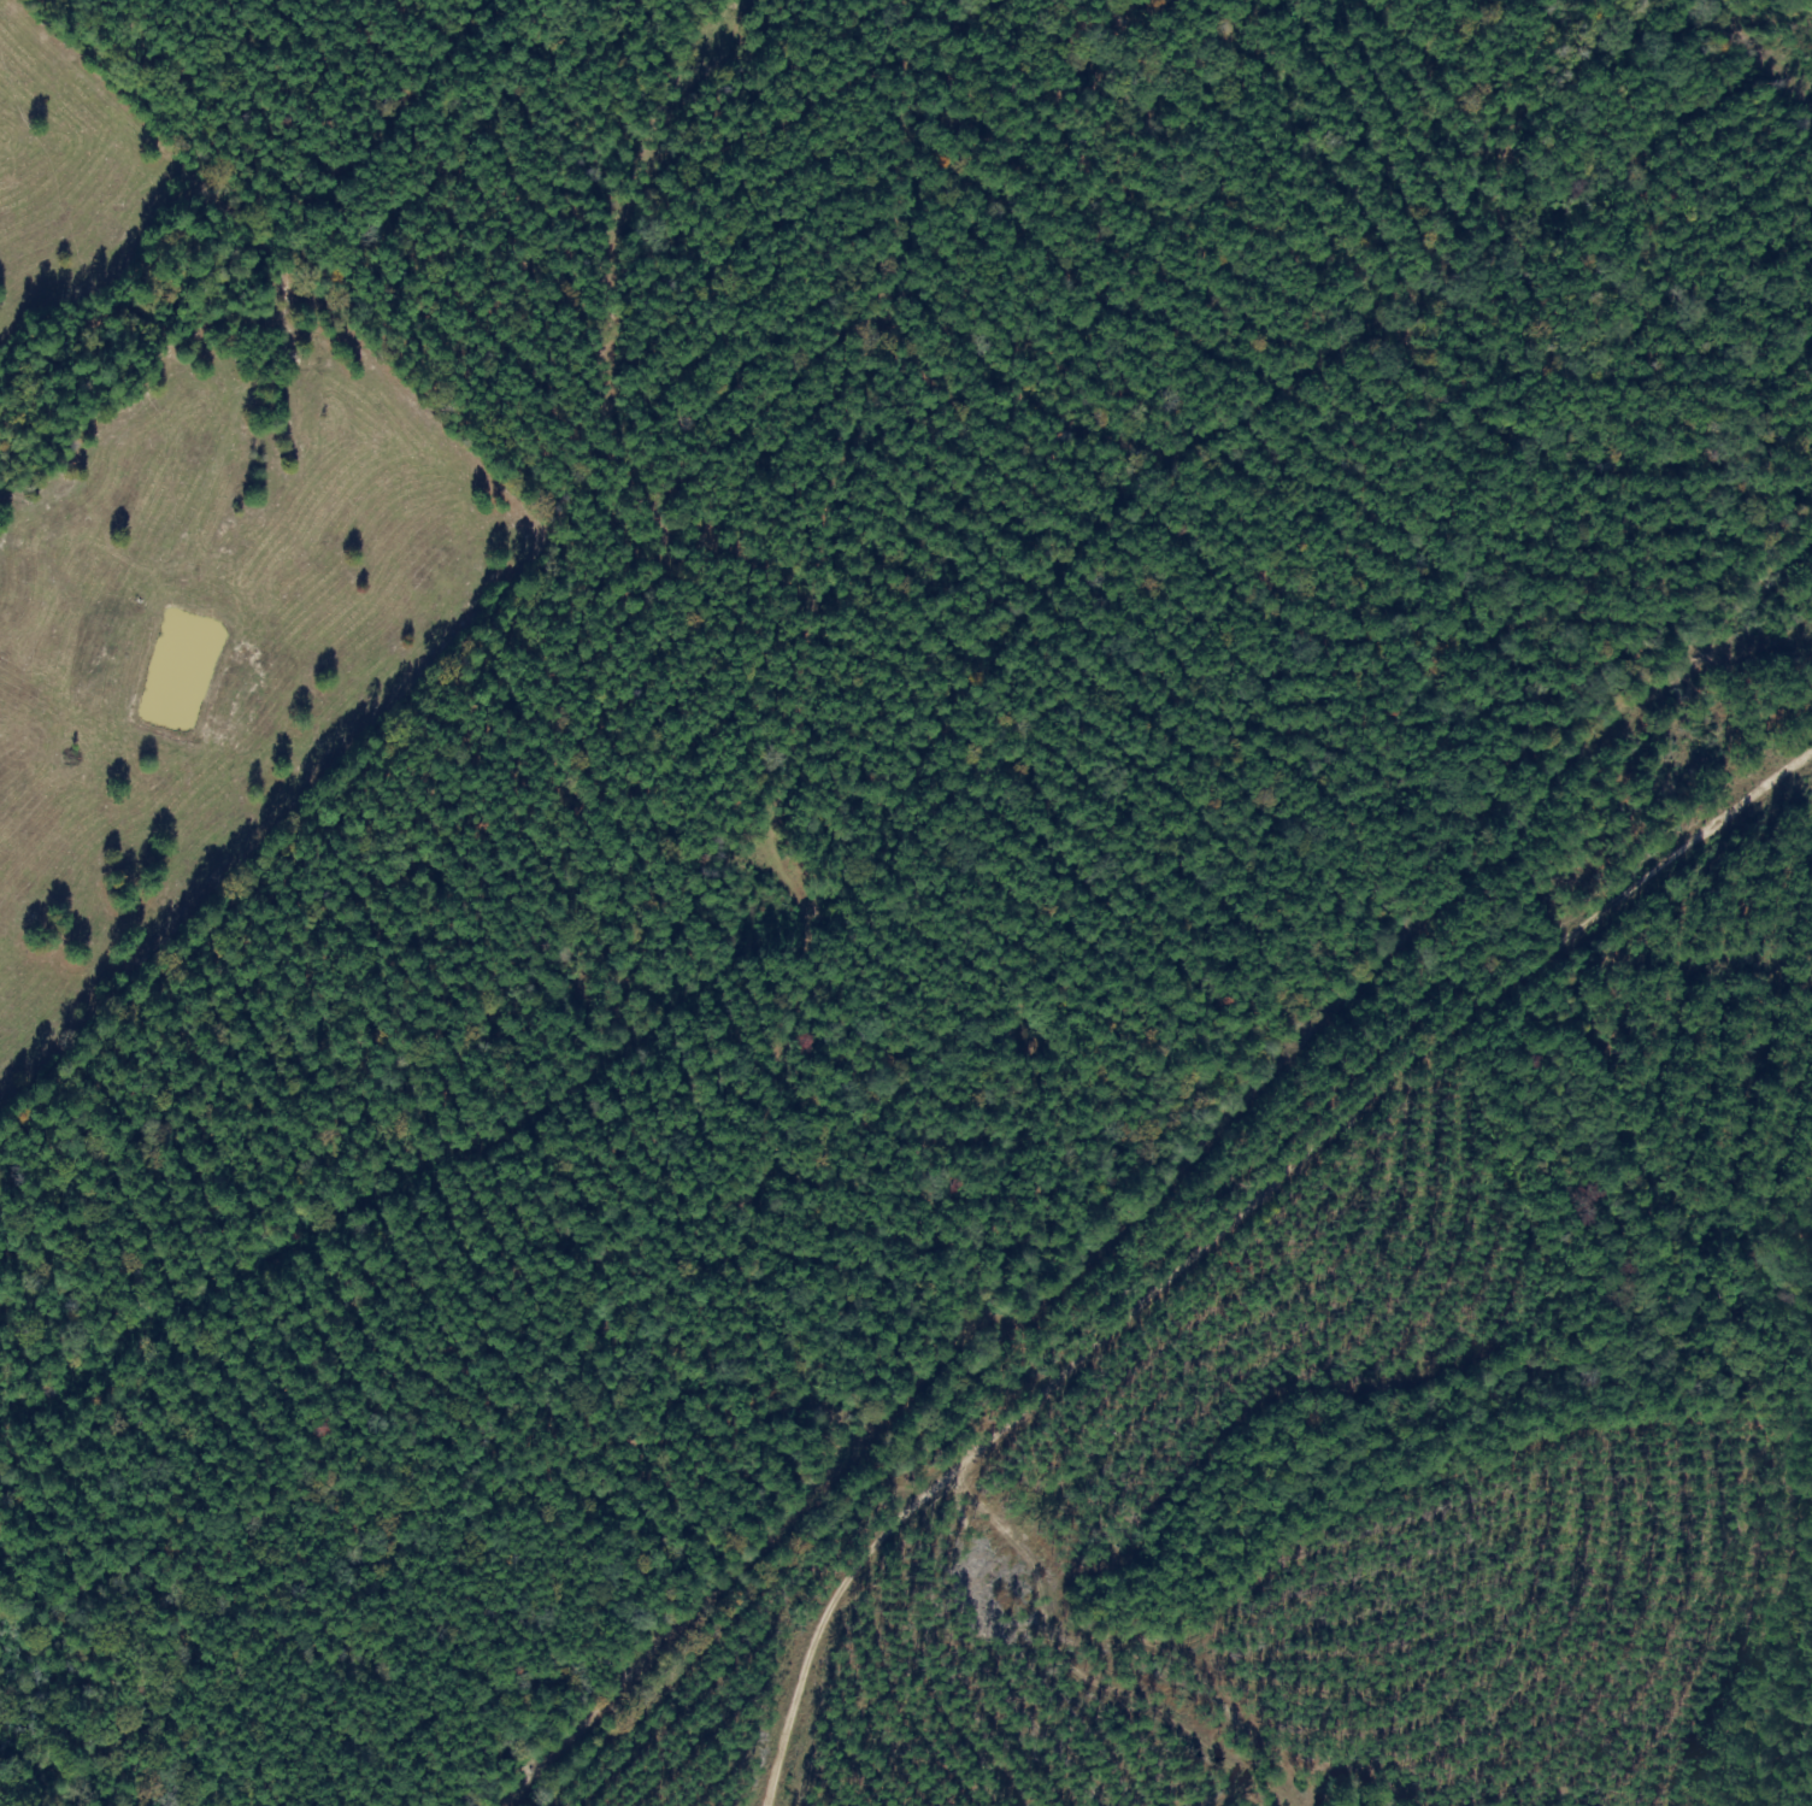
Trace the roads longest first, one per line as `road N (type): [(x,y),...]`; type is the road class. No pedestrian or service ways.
road 1 (residential): [(796,1805),(877,1578),(1811,754)]

